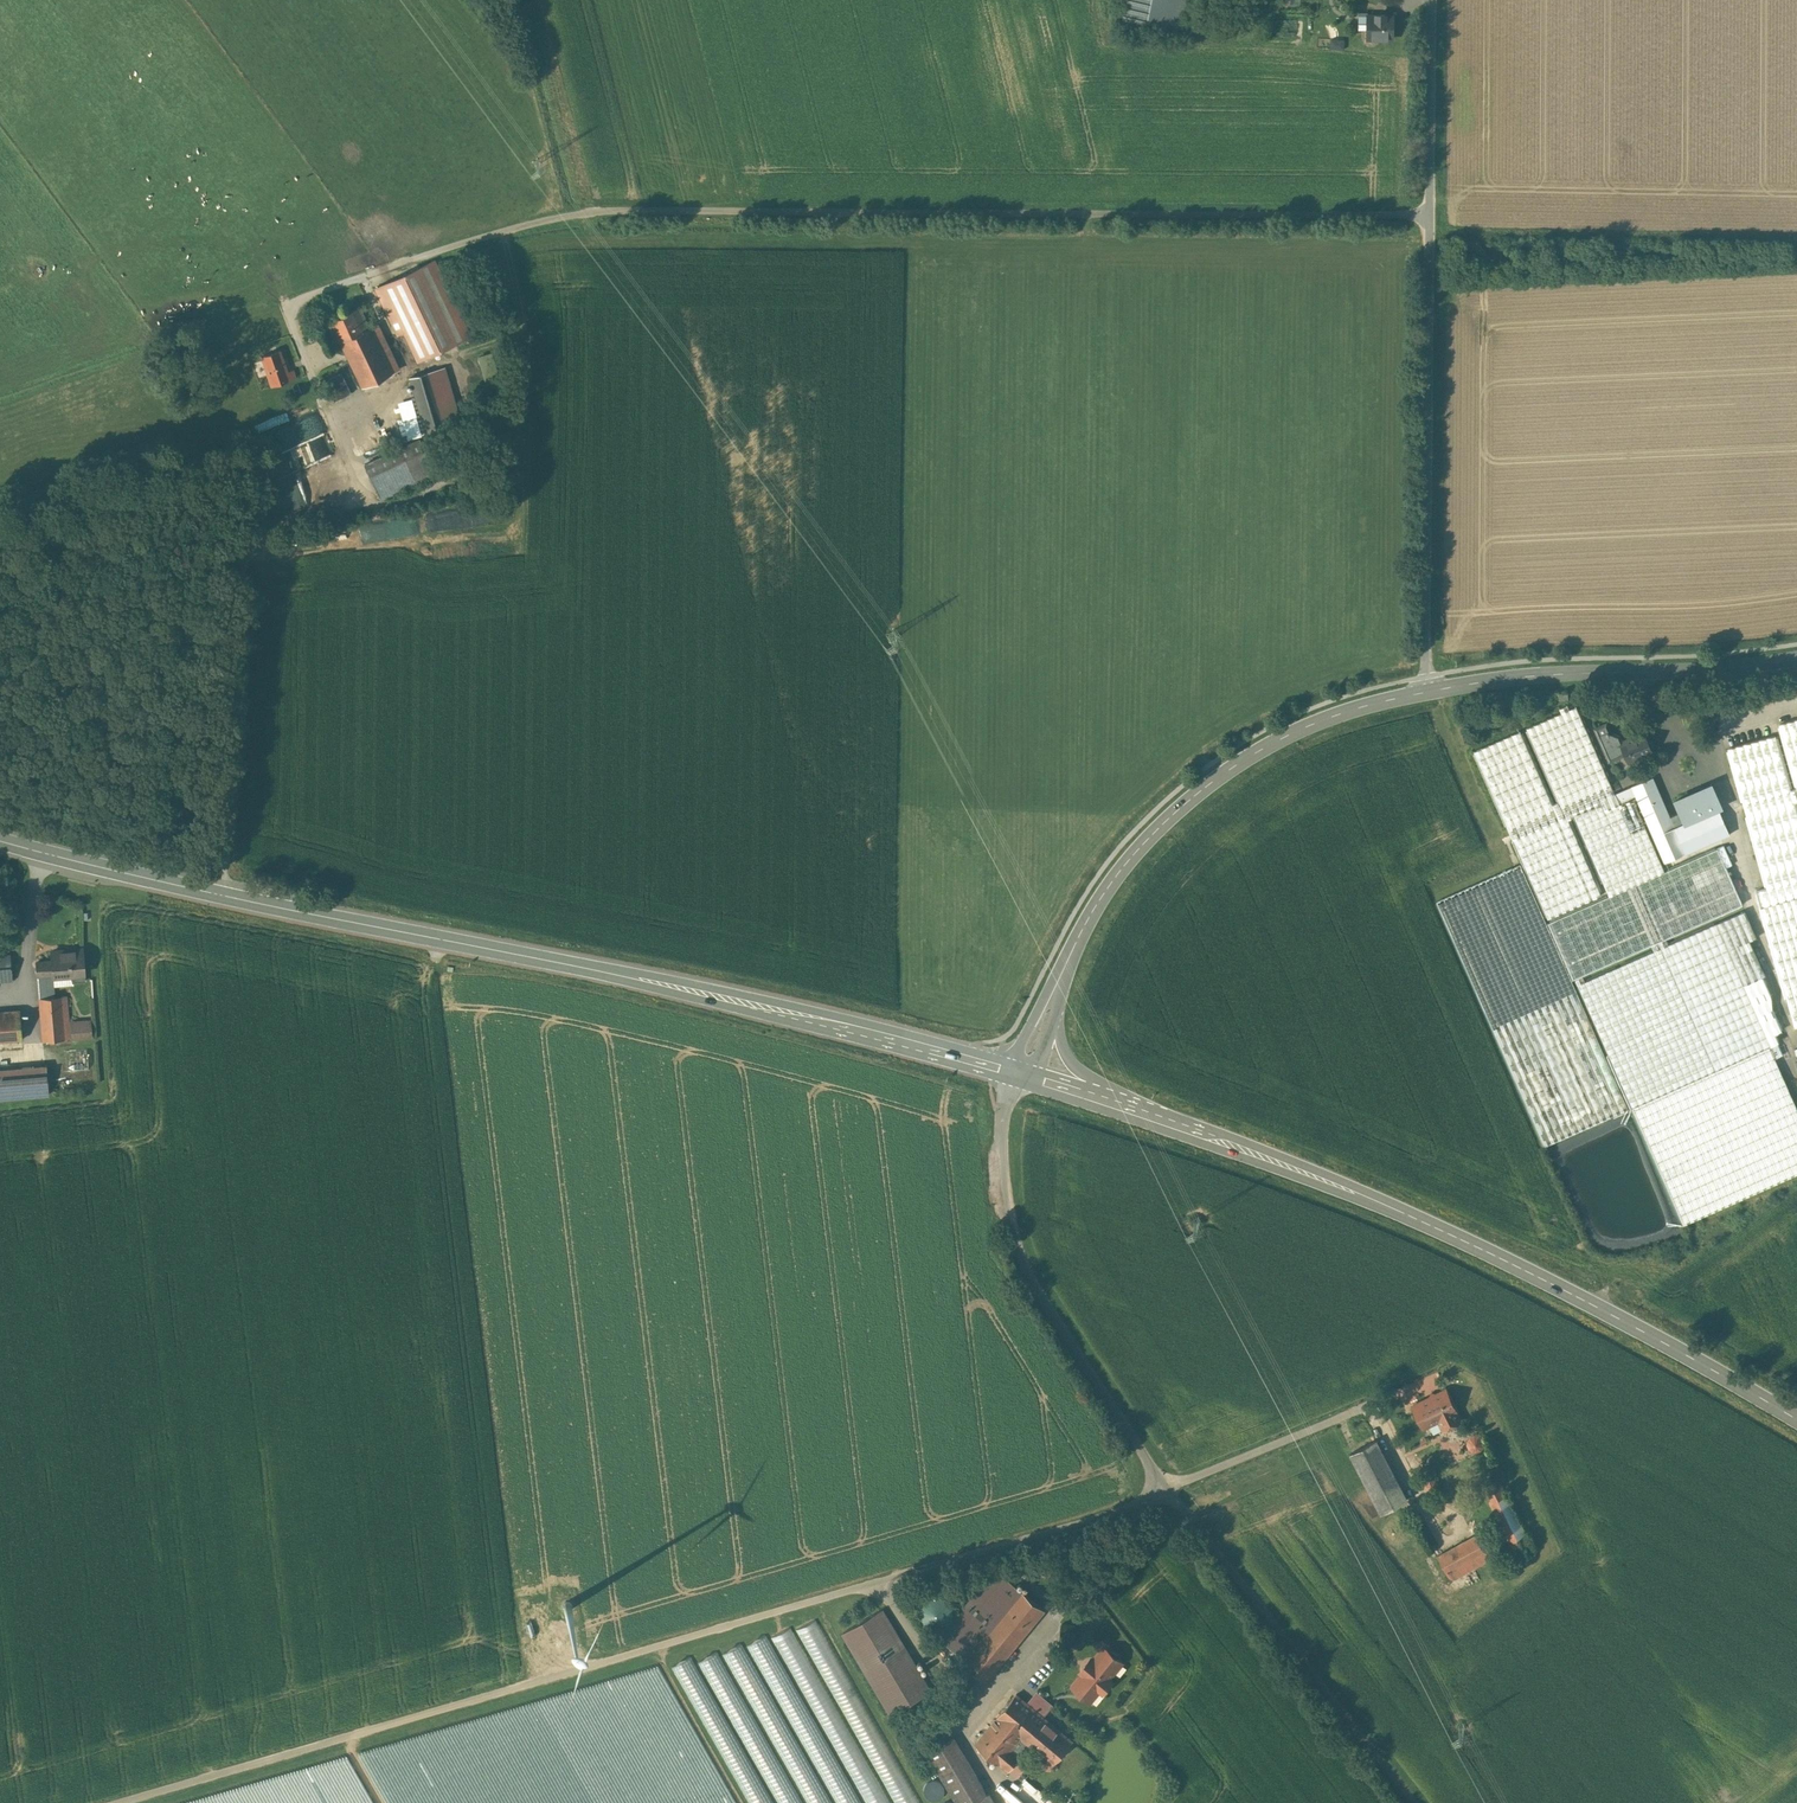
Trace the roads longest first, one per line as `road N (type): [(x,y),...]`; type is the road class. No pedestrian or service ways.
road 1 (unclassified): [(295,303),(511,229),(607,211),(1431,215)]
road 2 (unclassified): [(114,1802),(875,1583),(1168,1487)]
road 3 (secondary): [(0,840),(757,1005),(1004,1070)]
road 4 (secondary): [(1100,1098),(1390,1206),(1617,1315),(1796,1417)]
road 5 (secondary): [(1427,692),(1306,727),(1209,784),(1118,873),(1060,976)]
road 6 (unclassified): [(1427,692),(1431,215)]
road 7 (unclassified): [(1168,1487),(1054,1314),(1018,1245),(1002,1142),(1018,1074)]
road 8 (track): [(218,905),(236,631),(268,468)]
road 9 (unclassified): [(1415,1802),(1168,1487)]
road 10 (secondary): [(1796,658),(1523,677),(1427,692)]
road 11 (unclassified): [(1431,215),(1434,0)]

